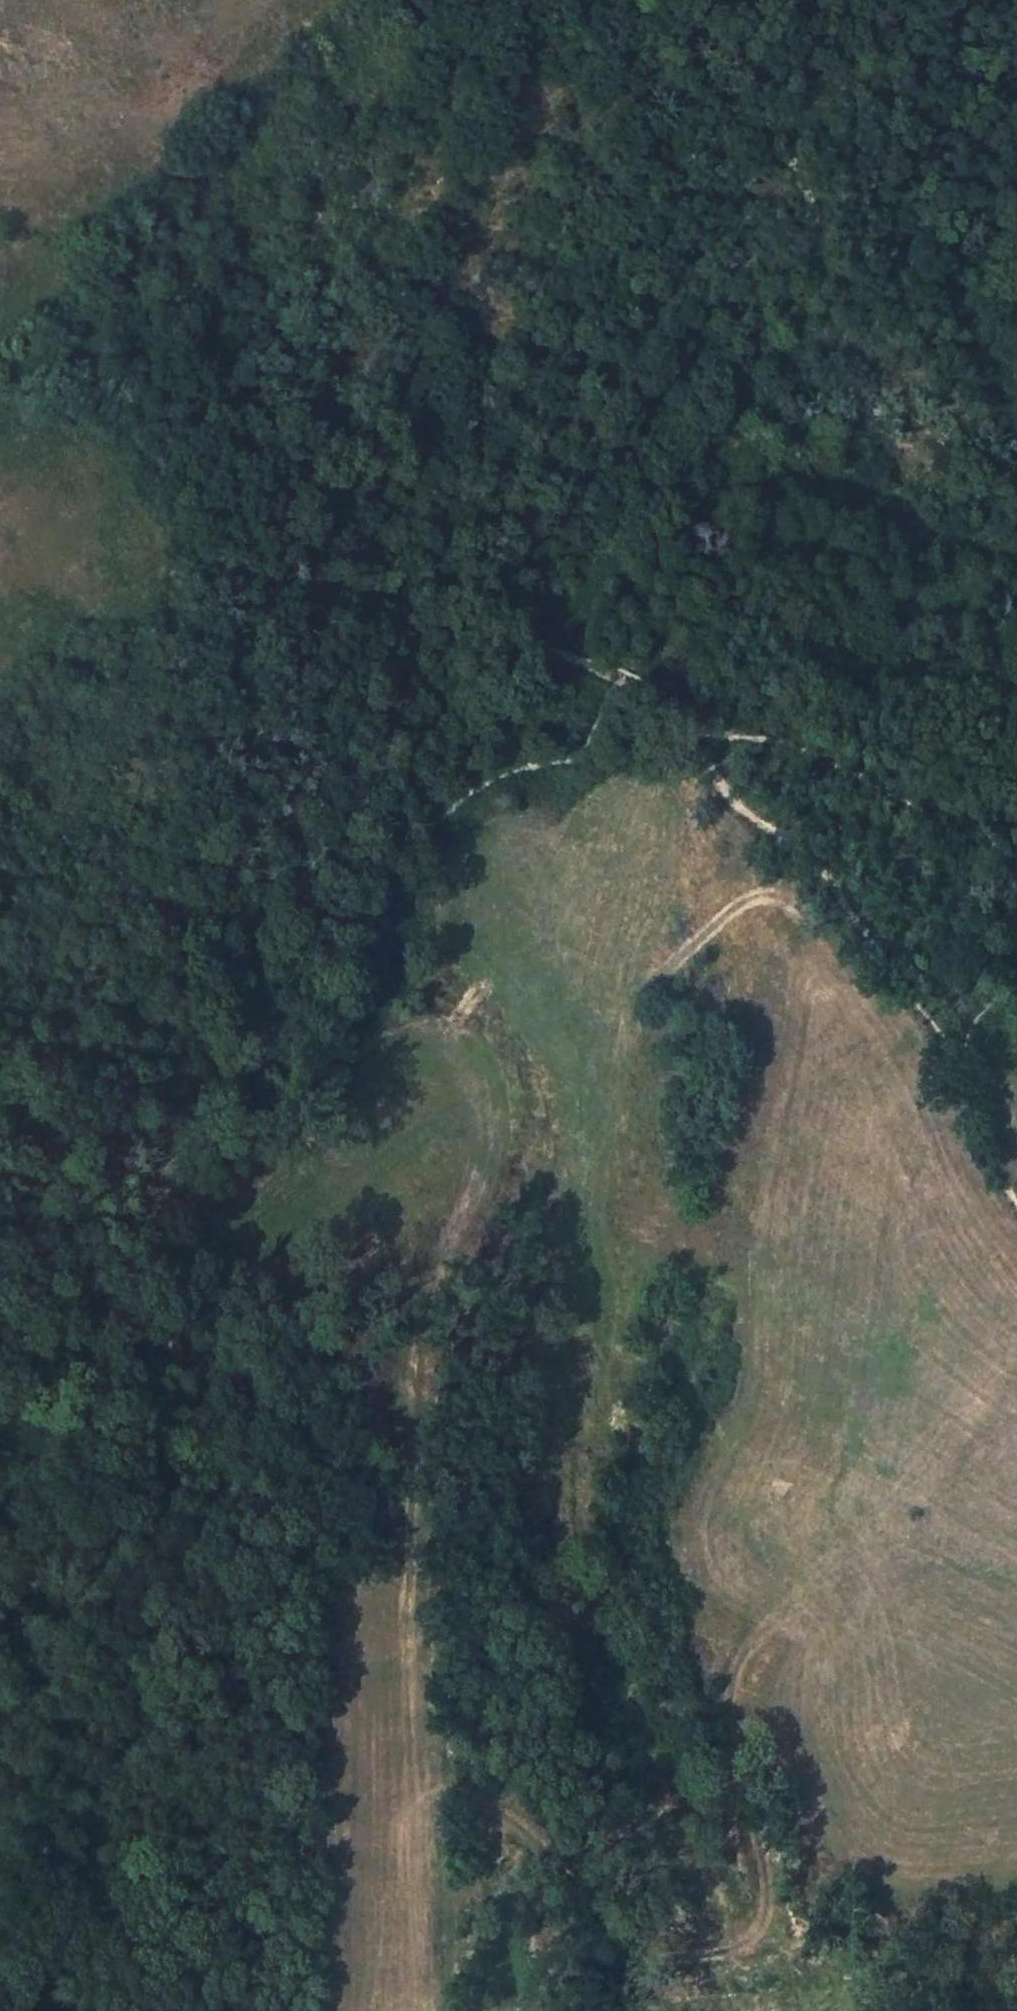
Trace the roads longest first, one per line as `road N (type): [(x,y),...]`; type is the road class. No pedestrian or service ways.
road 1 (track): [(730,0),(810,248),(795,270),(686,284),(615,329),(528,527),(525,631),(556,675),(618,693)]

